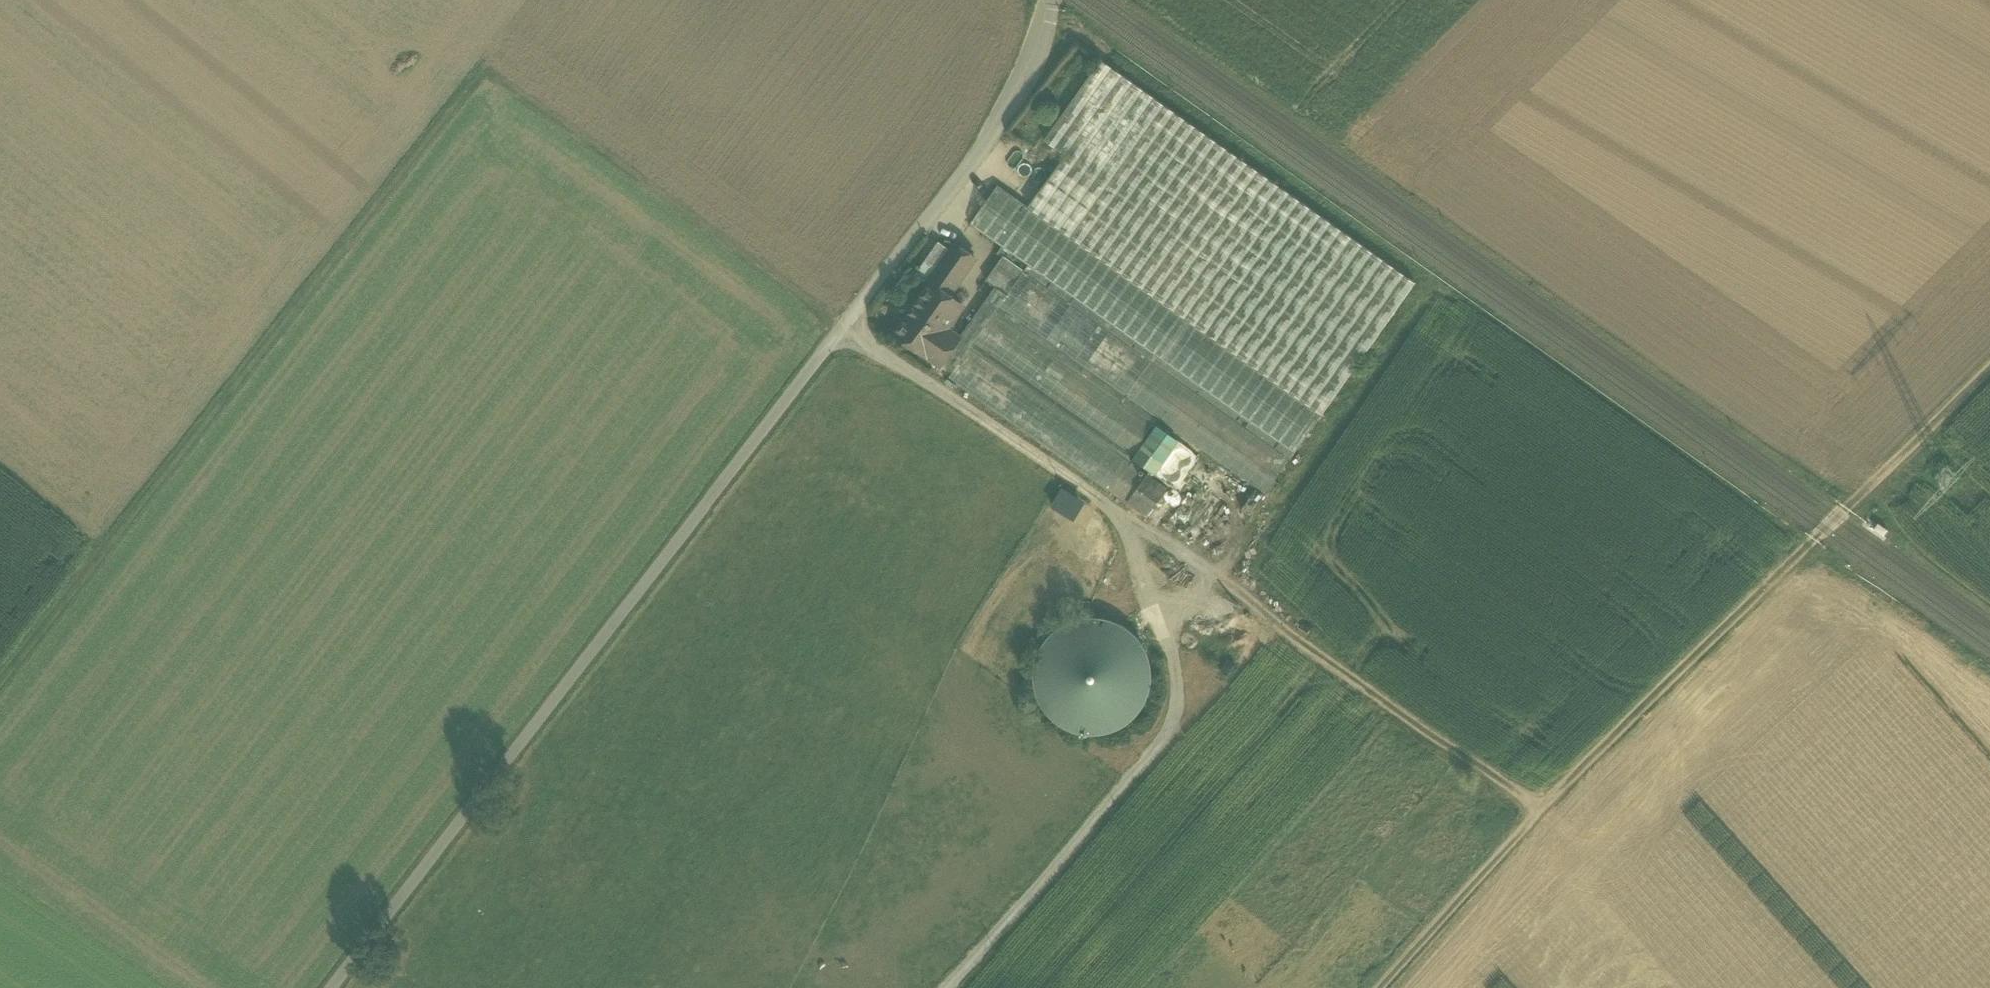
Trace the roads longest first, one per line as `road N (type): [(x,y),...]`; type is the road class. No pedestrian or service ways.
road 1 (unclassified): [(330,987),(1002,125),(1035,63),(1049,0)]
road 2 (track): [(0,682),(483,76),(847,324)]
road 3 (track): [(1381,987),(1538,812),(1989,369)]
road 4 (track): [(1538,812),(847,324)]
road 5 (track): [(946,987),(1274,624)]

